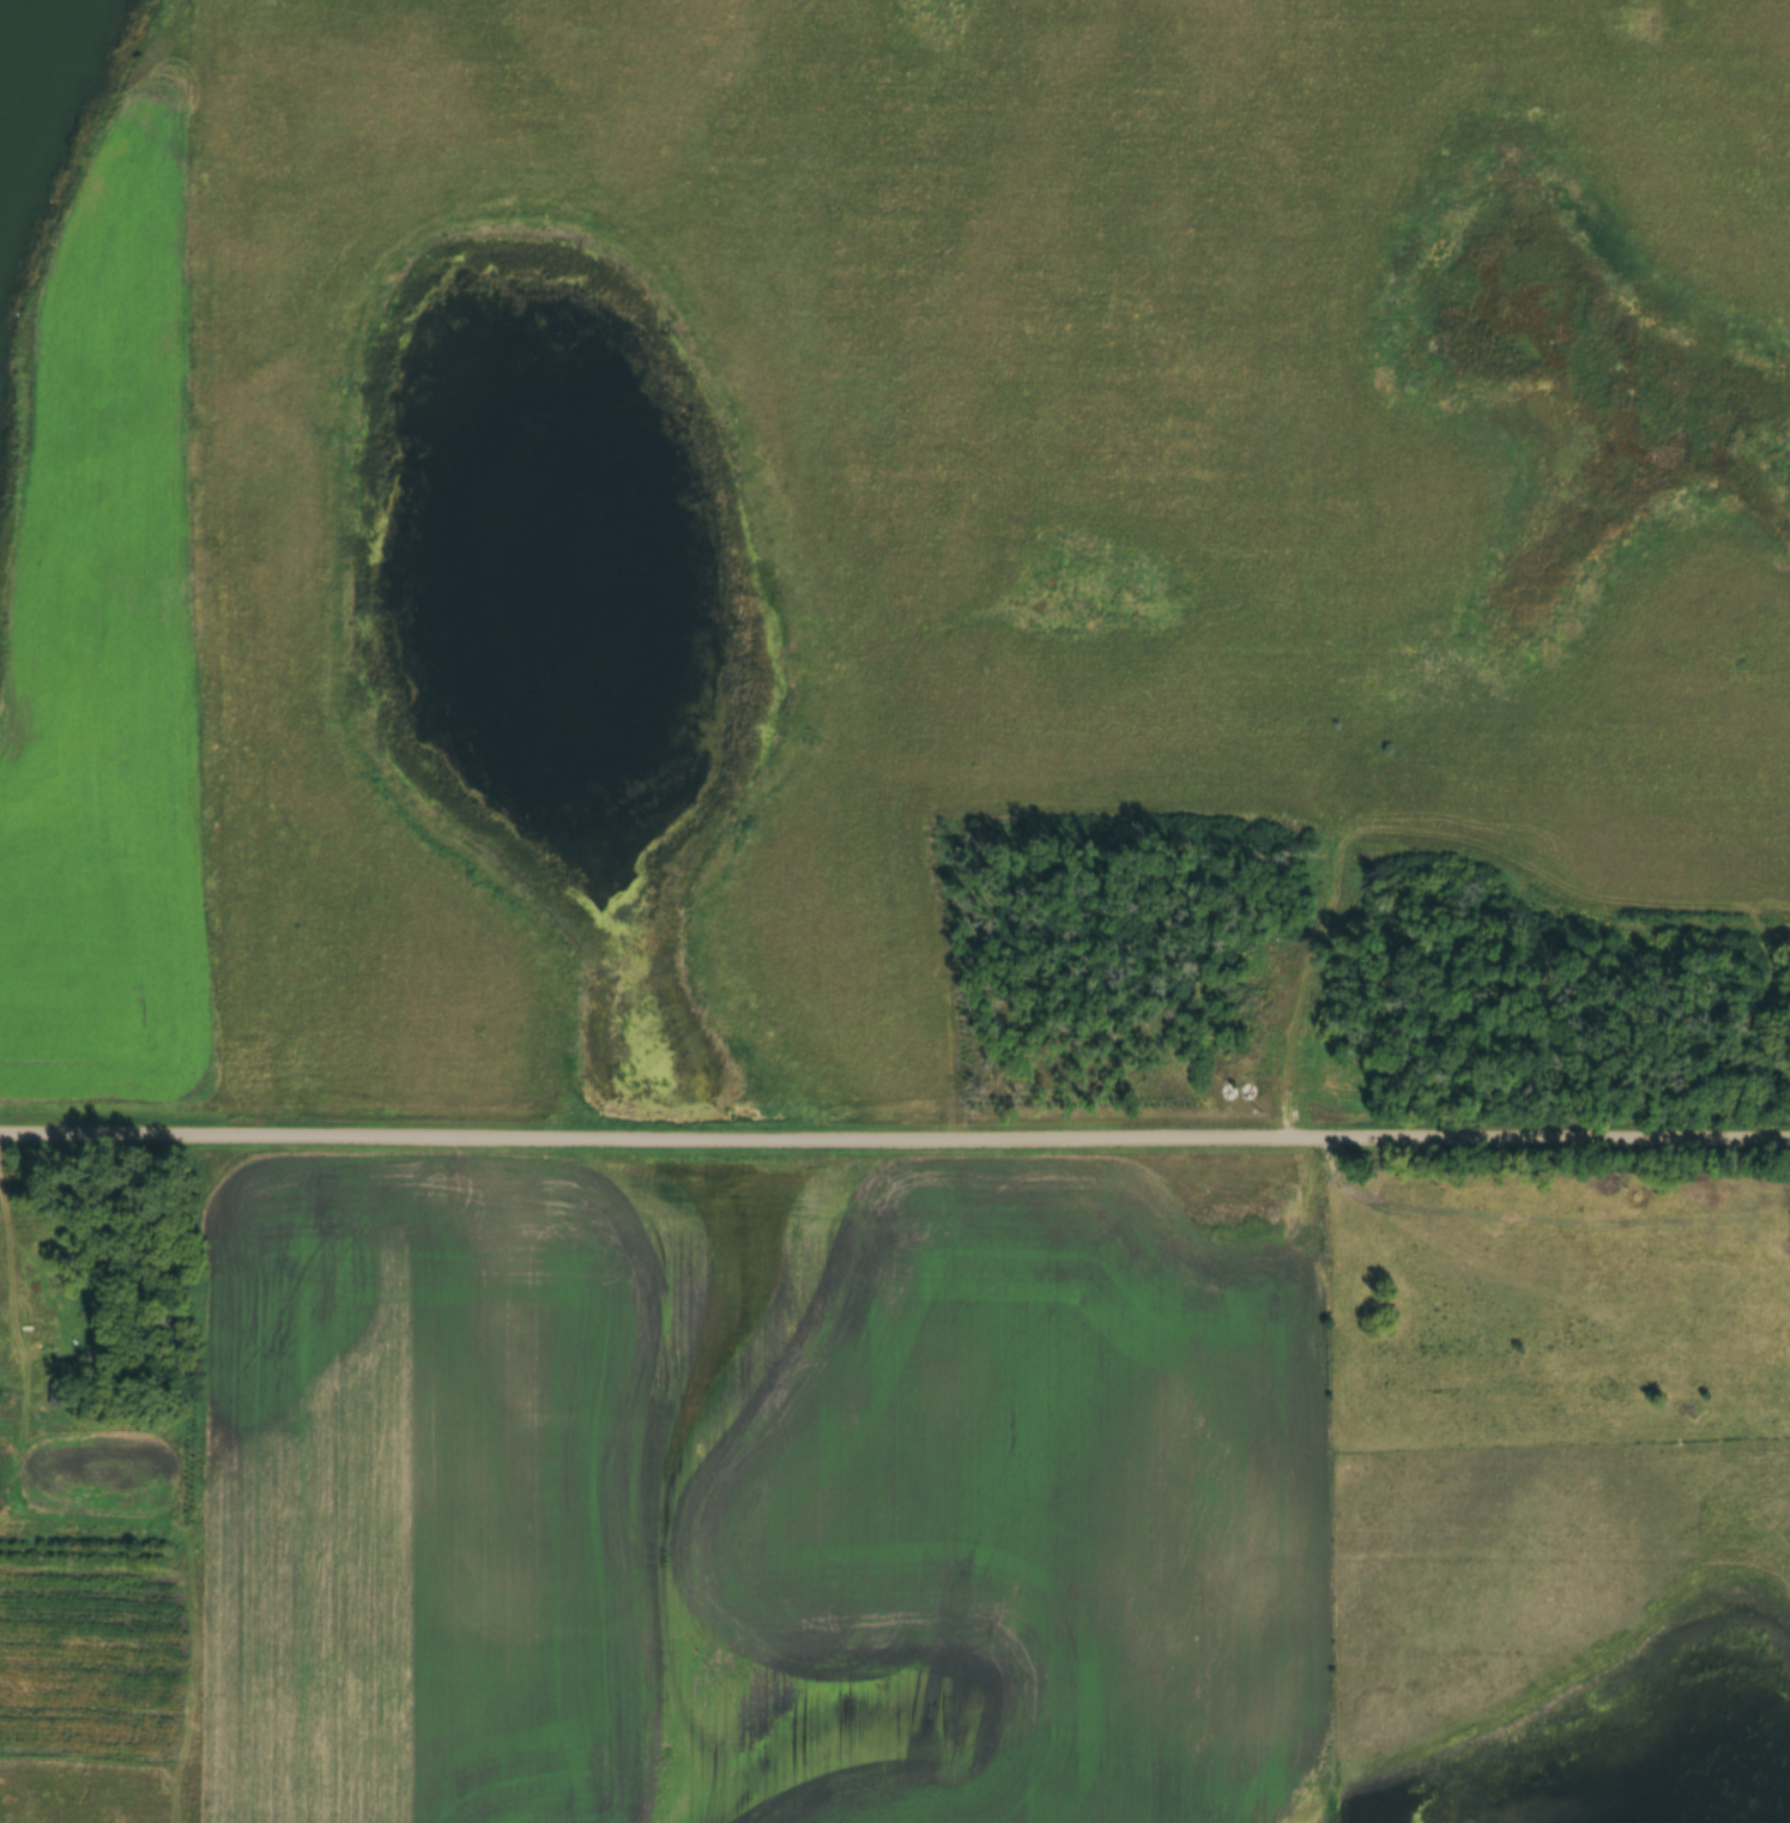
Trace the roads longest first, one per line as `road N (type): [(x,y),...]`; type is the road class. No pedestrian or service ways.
road 1 (residential): [(1789,1141),(0,1135)]

